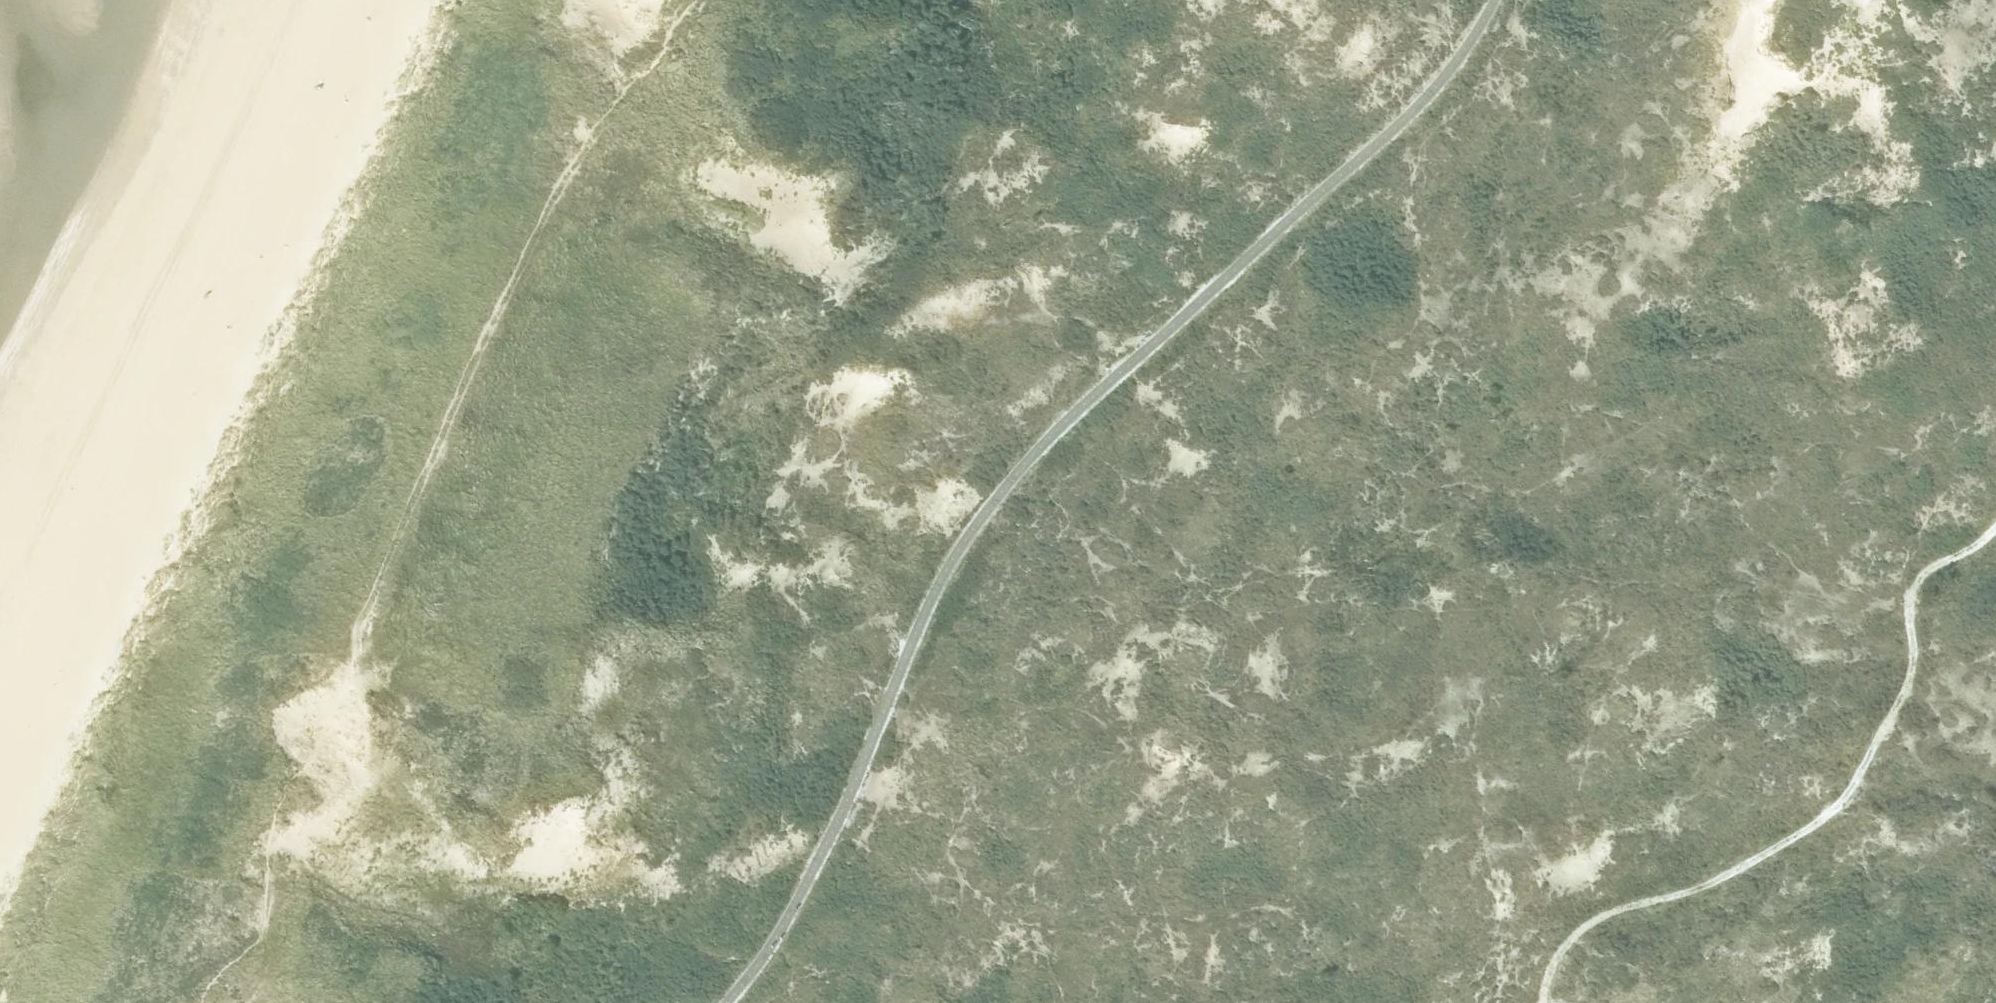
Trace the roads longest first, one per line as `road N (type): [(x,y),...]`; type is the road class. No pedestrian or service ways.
road 1 (track): [(1540,1002),(1550,964),(1579,929),(1705,886),(1808,828),(1847,794),(1910,675),(1912,587),(1995,526)]

